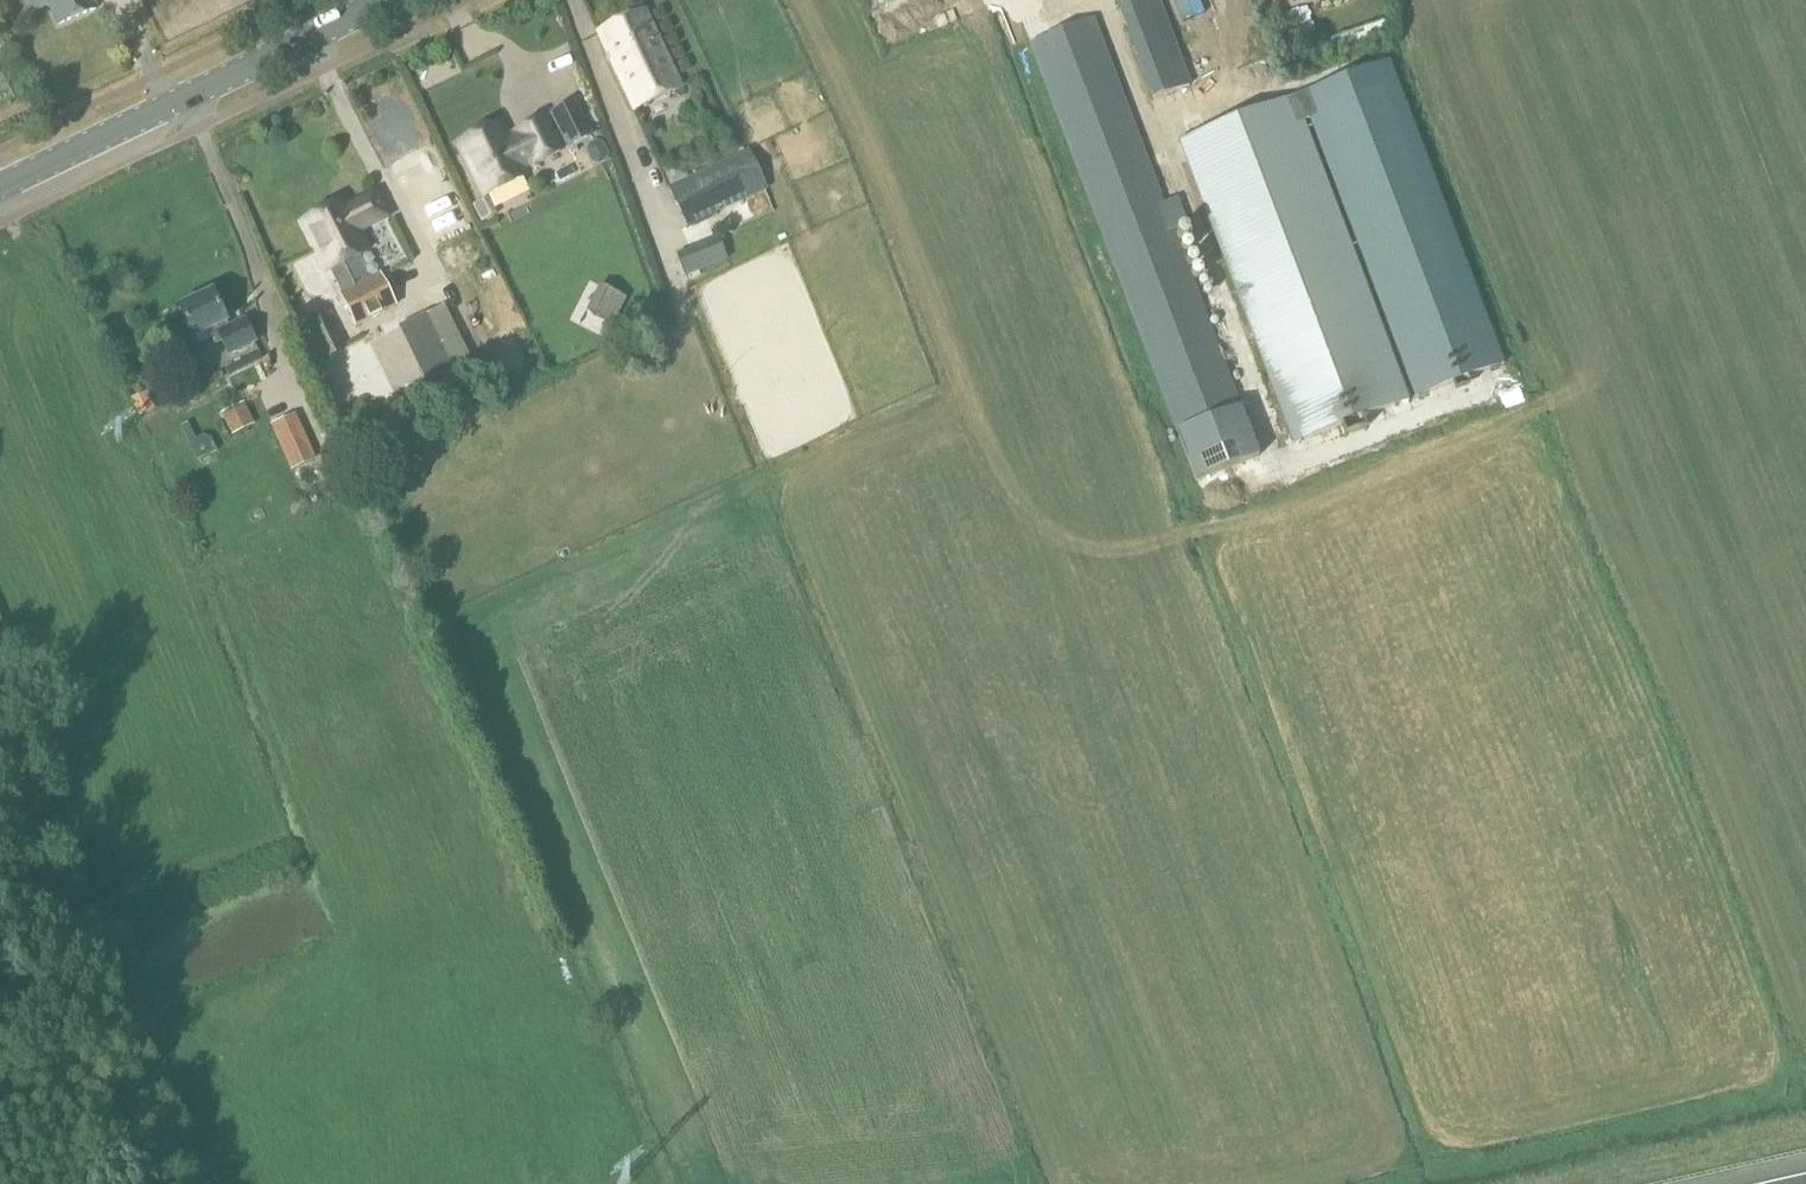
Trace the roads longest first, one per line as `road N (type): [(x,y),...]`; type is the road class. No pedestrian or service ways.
road 1 (secondary): [(0,186),(387,0)]

